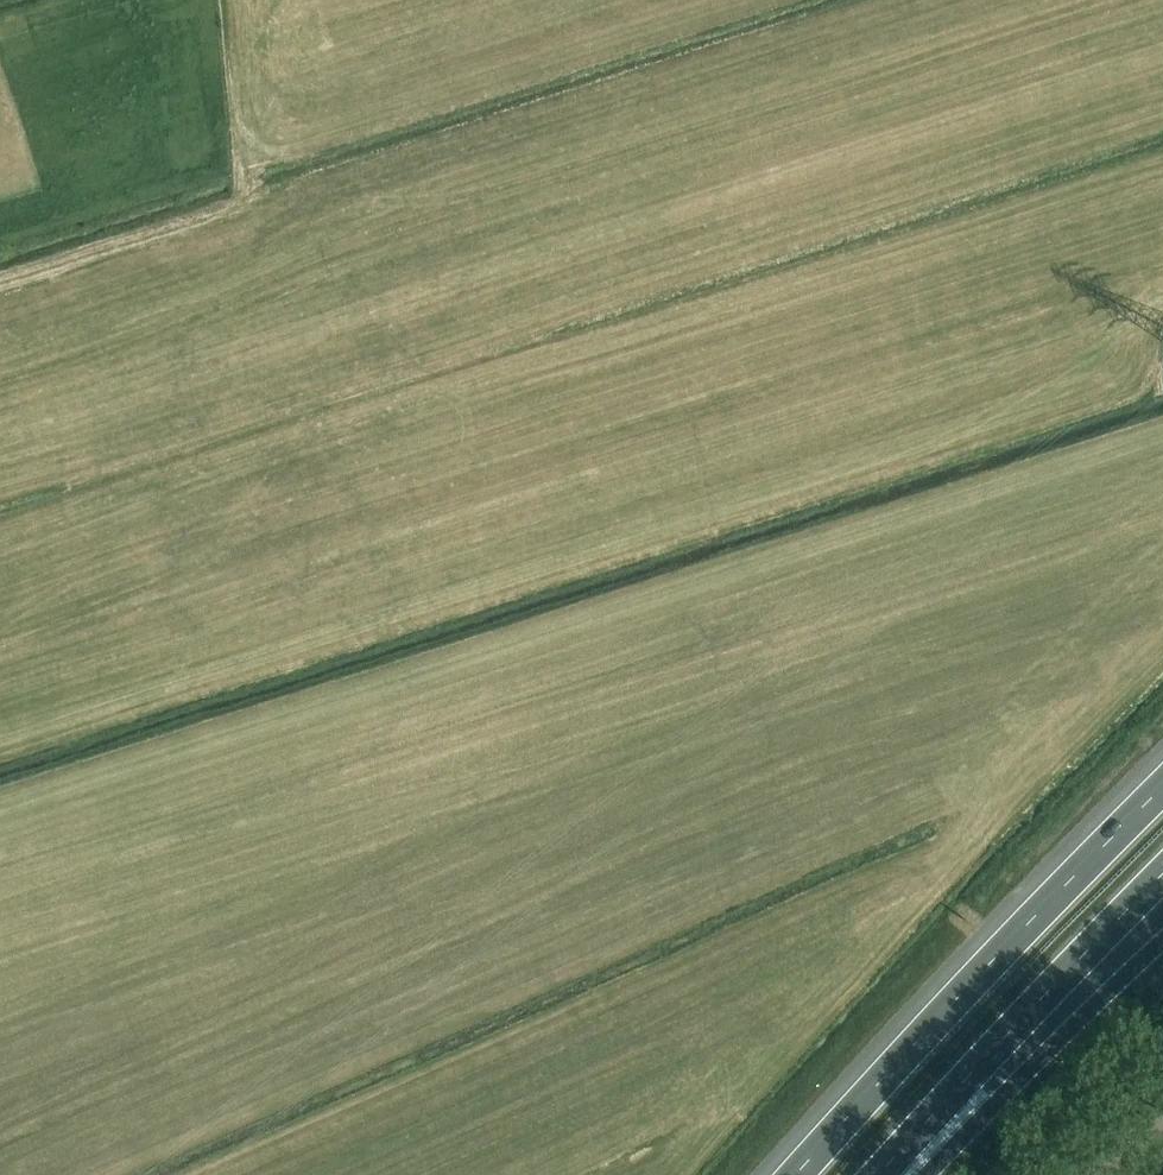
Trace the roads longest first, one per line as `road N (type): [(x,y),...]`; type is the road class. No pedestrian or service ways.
road 1 (motorway): [(1162,790),(800,1174)]
road 2 (motorway): [(884,1174),(1162,876)]
road 3 (motorway): [(932,1174),(1162,947)]

